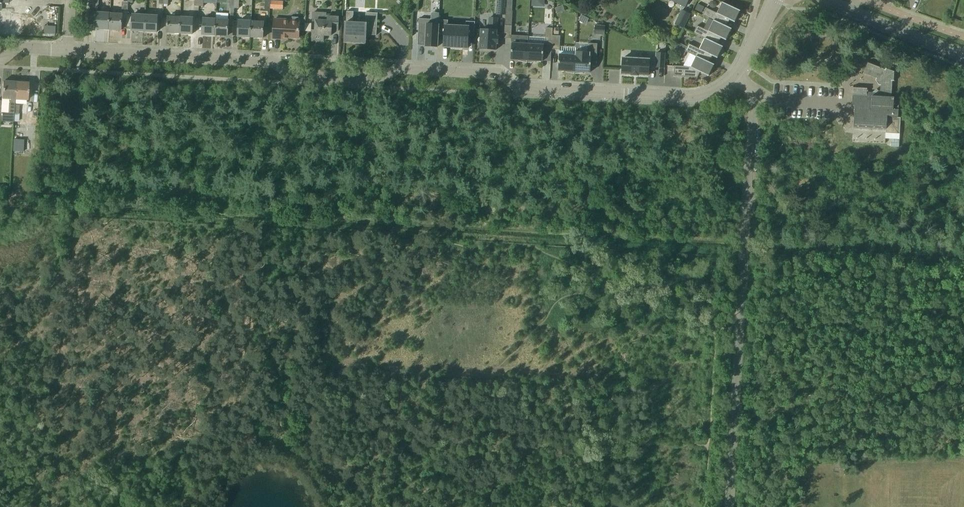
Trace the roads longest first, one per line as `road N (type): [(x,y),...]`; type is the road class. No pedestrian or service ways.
road 1 (residential): [(737,75),(712,93),(679,98),(527,91),(503,76),(394,70),(376,83),(277,79),(254,60),(63,51)]
road 2 (unclassified): [(729,506),(753,97),(737,75)]
road 3 (tertiary): [(963,55),(830,0)]

